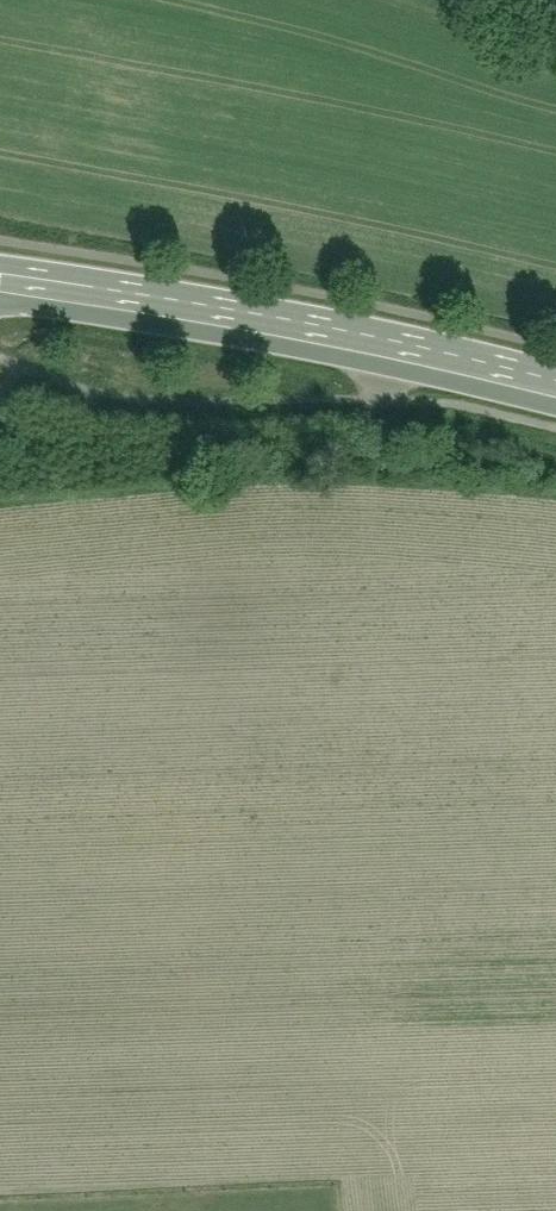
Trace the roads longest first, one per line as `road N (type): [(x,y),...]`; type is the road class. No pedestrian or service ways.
road 1 (primary): [(0,280),(370,348),(555,395)]

